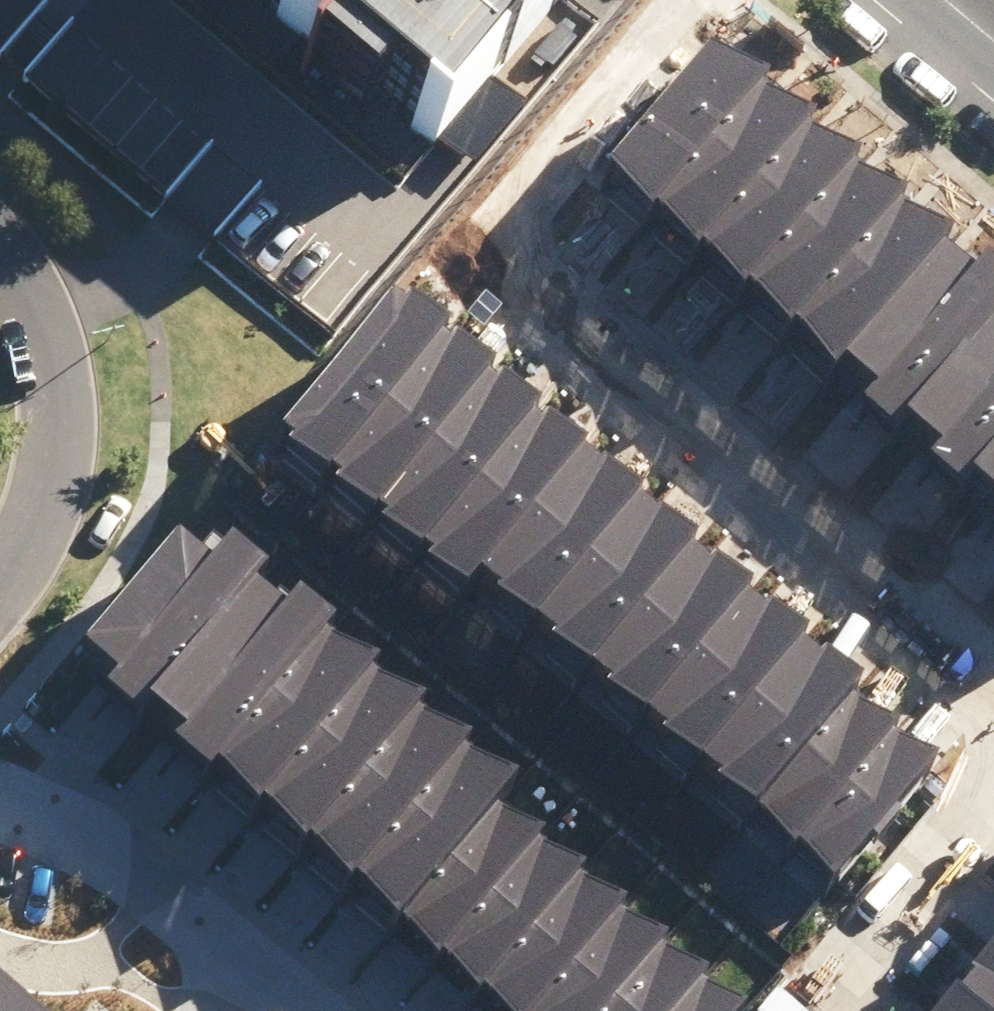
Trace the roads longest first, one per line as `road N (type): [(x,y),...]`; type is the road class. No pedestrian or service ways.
road 1 (residential): [(698,0),(481,262),(993,700)]
road 2 (residential): [(0,580),(34,534),(60,398),(43,337),(0,262)]
road 3 (residential): [(993,790),(803,1010)]
road 4 (residential): [(218,931),(87,822),(0,787)]
road 5 (secondary): [(993,82),(895,0)]
road 6 (residential): [(218,931),(313,1010)]

